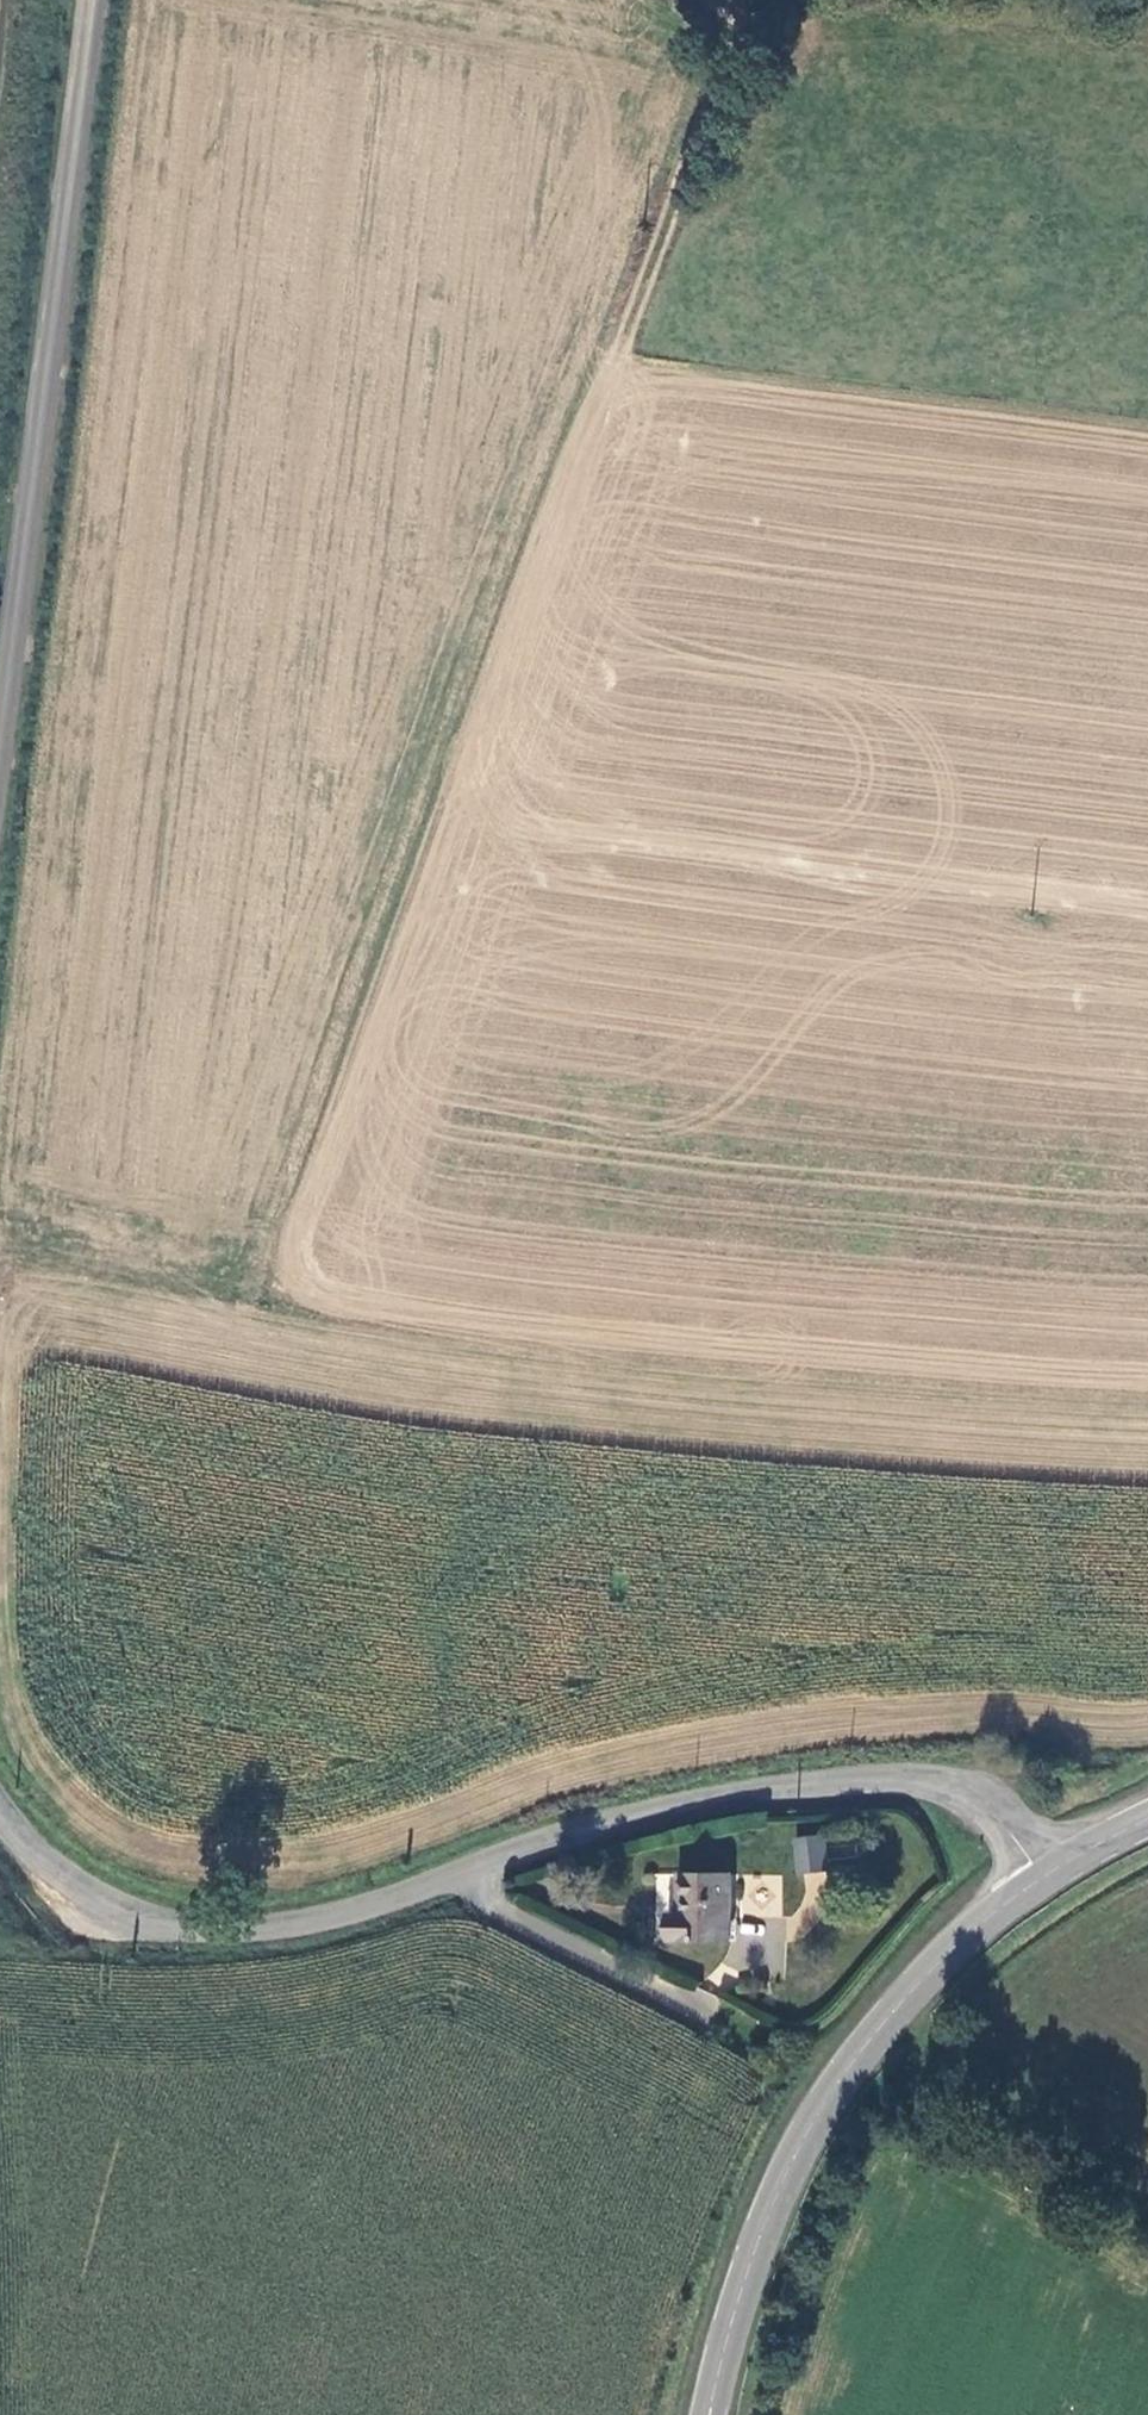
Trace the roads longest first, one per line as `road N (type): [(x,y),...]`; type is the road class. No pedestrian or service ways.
road 1 (unclassified): [(1043,1880),(974,1798),(920,1781),(855,1778),(734,1792),(606,1822),(357,1914),(273,1928),(181,1928),(79,1887),(0,1815)]
road 2 (unclassified): [(0,757),(94,0)]
road 3 (tertiary): [(1043,1880),(951,1951),(836,2084),(758,2236),(707,2414)]

